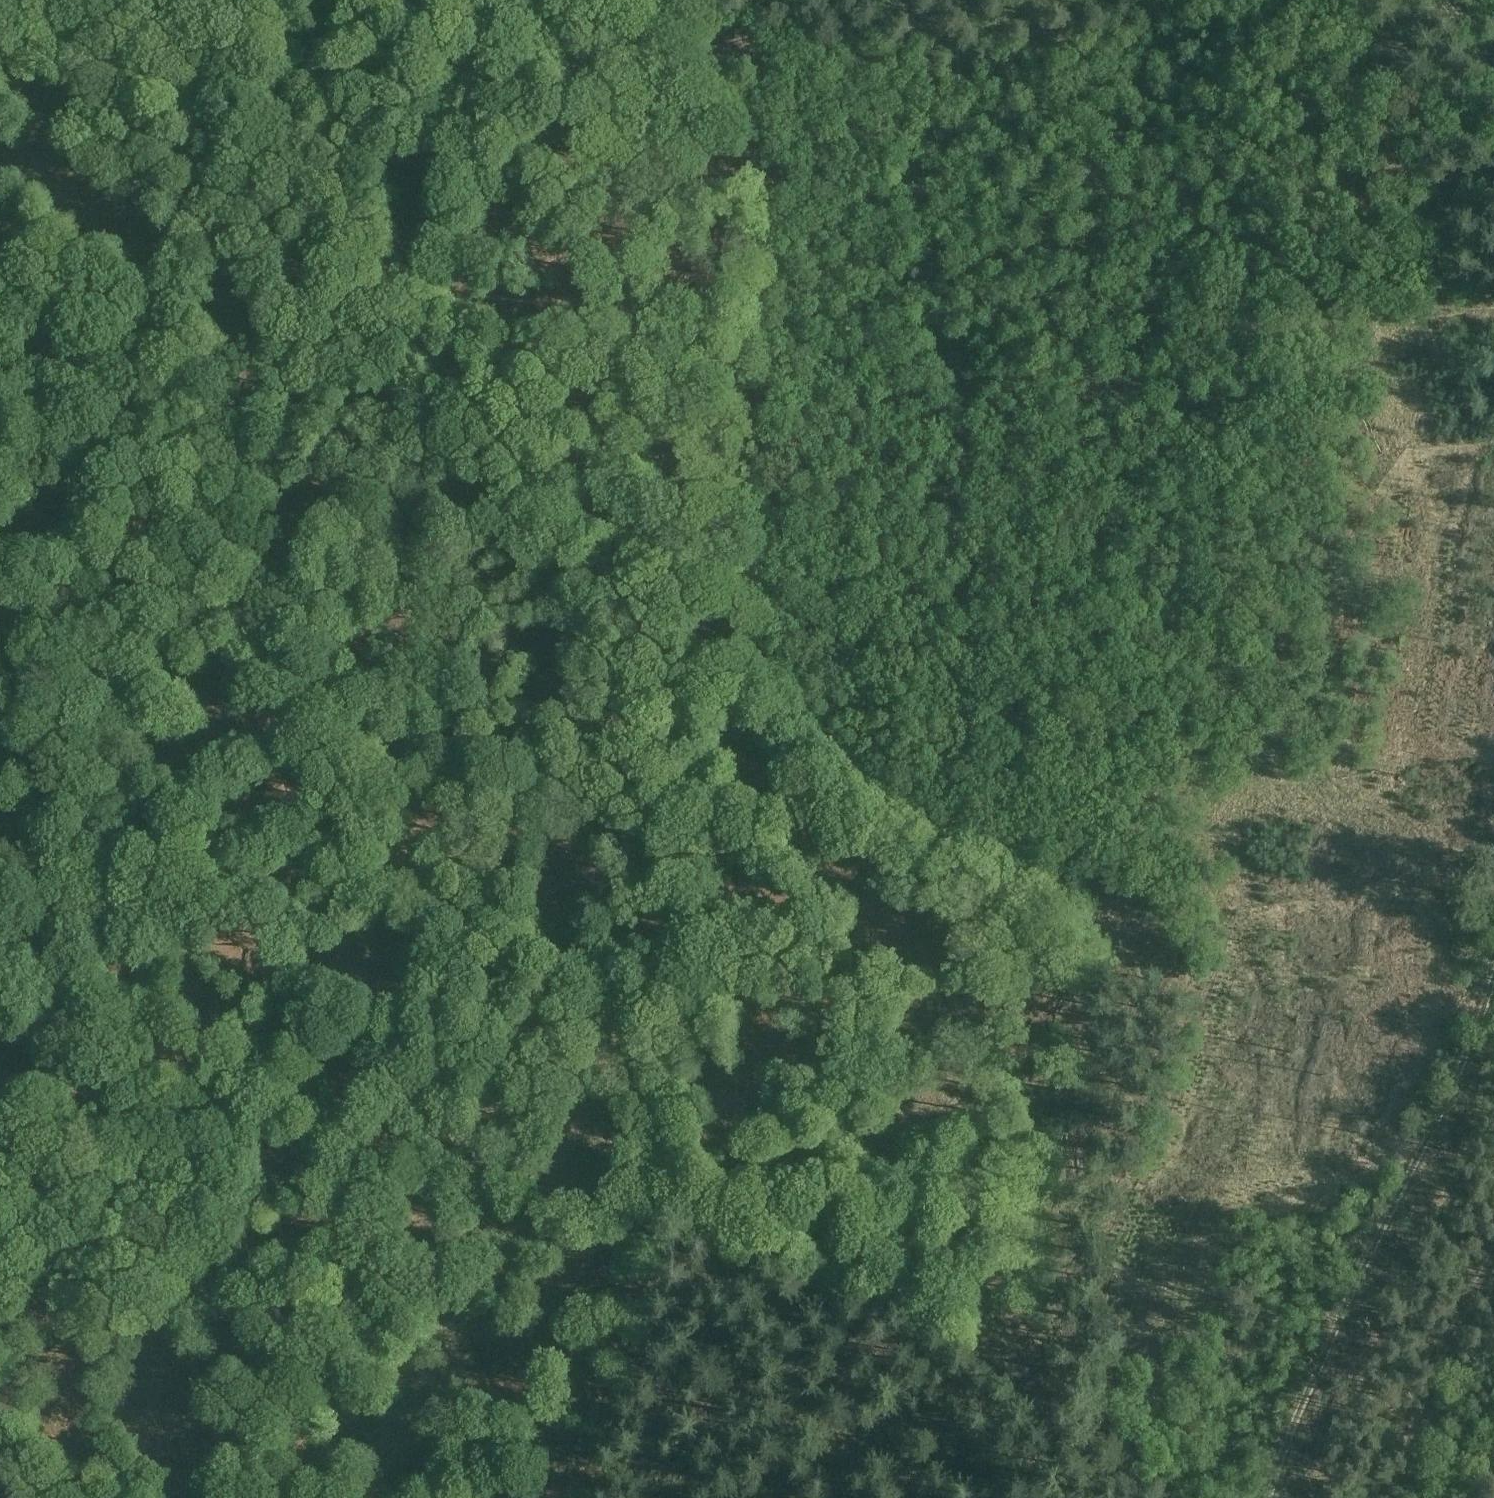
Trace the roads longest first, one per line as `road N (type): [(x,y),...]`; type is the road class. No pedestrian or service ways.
road 1 (track): [(1264,1497),(1493,900)]
road 2 (track): [(1493,1217),(1385,1497)]

